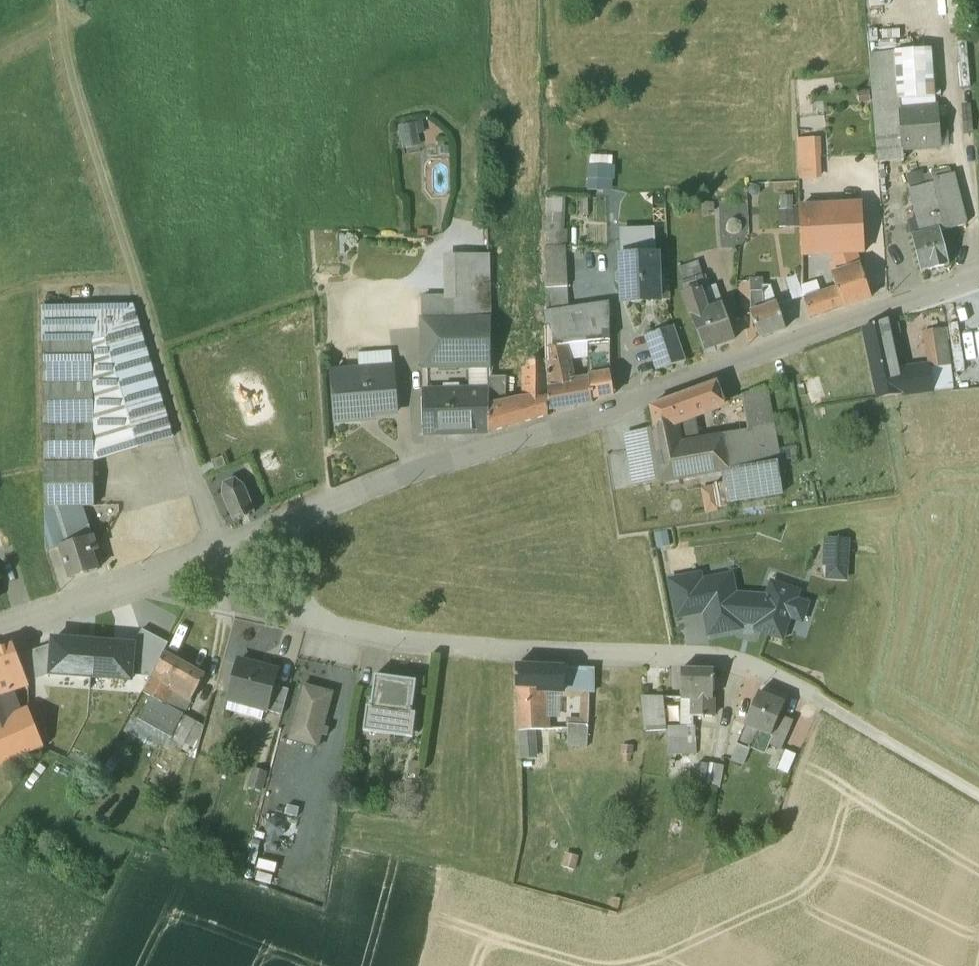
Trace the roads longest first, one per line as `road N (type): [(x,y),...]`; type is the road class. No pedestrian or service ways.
road 1 (residential): [(978,279),(412,469),(283,534)]
road 2 (residential): [(283,534),(309,608),(341,629),(529,661),(746,664),(847,720)]
road 3 (track): [(64,0),(71,61),(227,552)]
road 4 (residential): [(283,534),(0,631)]
road 5 (track): [(847,720),(978,801)]

